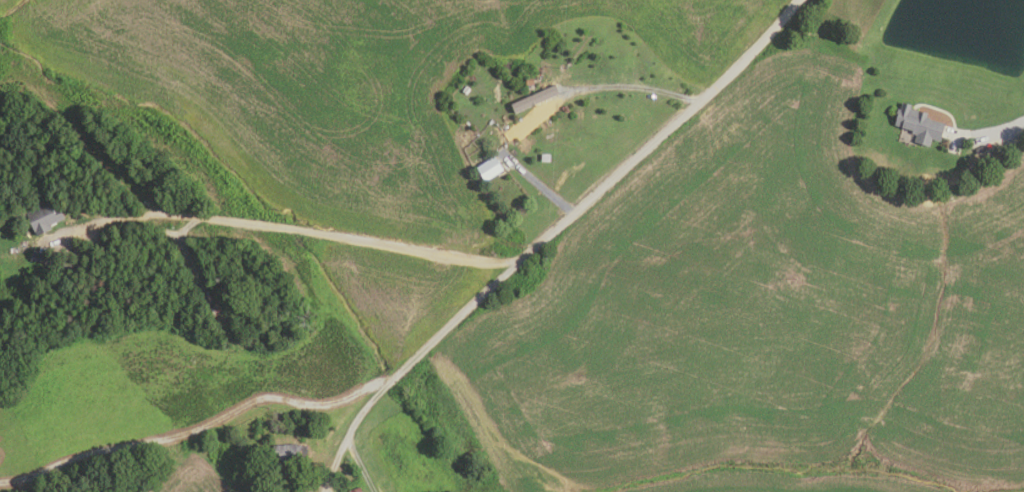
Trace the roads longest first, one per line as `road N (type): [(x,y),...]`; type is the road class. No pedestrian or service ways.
road 1 (residential): [(796,0),(753,50),(385,387)]

